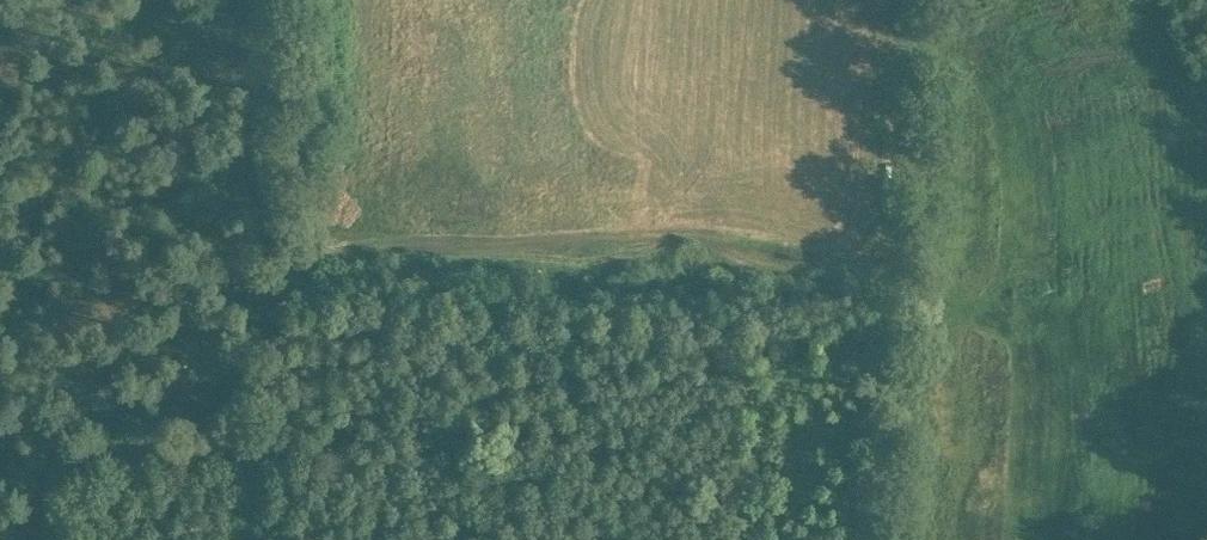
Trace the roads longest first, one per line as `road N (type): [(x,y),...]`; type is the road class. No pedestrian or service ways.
road 1 (track): [(292,0),(296,246),(260,362),(251,539)]
road 2 (track): [(0,276),(295,141)]
road 3 (track): [(46,539),(47,503),(77,466),(145,452),(252,451)]

